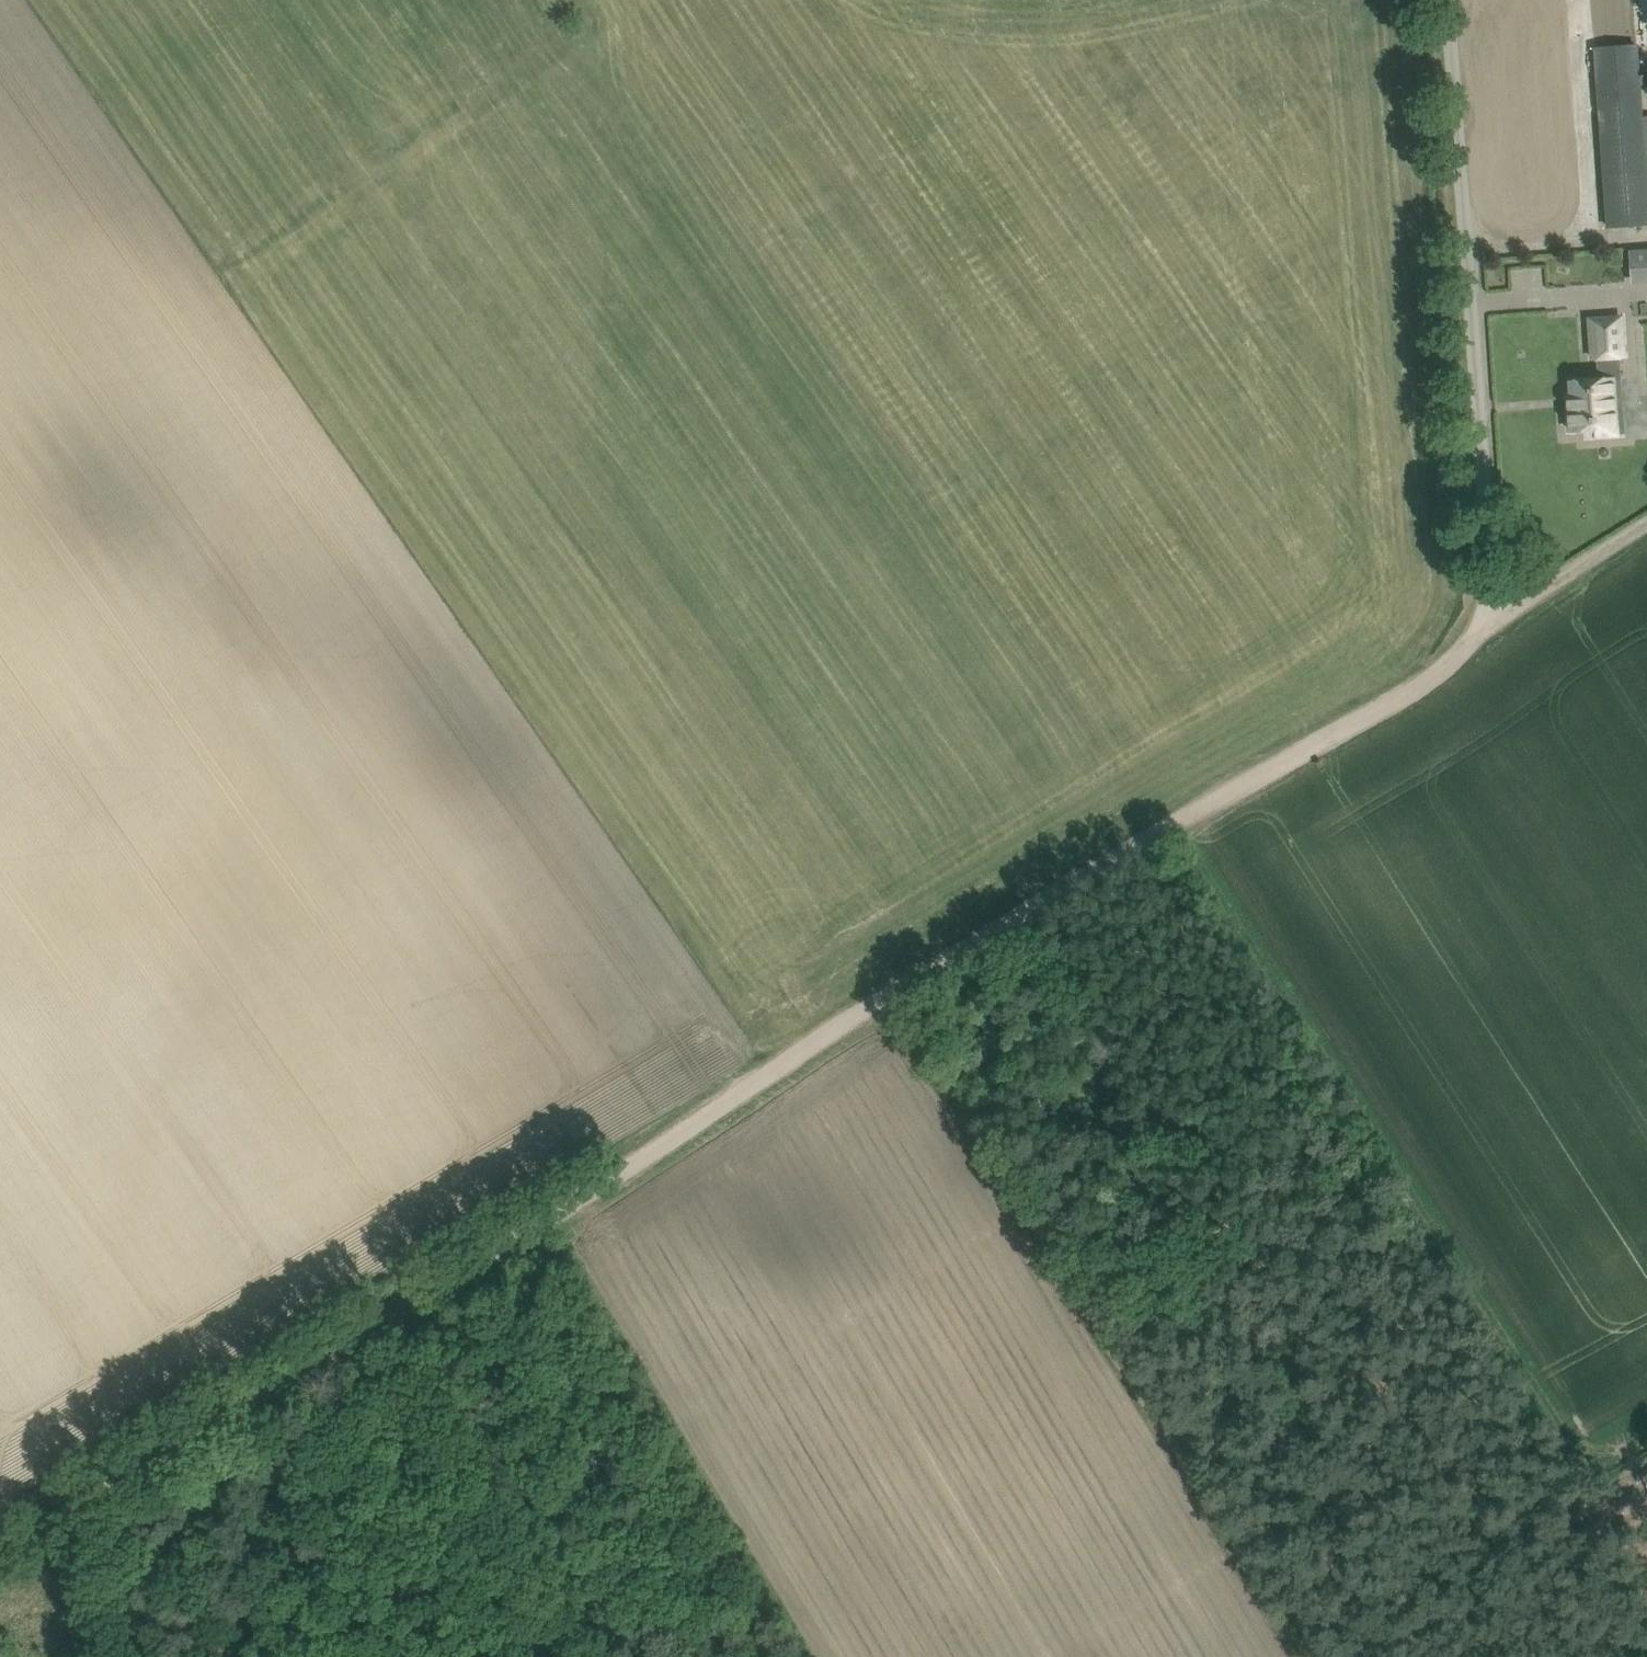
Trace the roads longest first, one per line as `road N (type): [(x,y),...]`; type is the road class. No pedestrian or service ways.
road 1 (track): [(1646,531),(1498,621),(1386,705),(842,1021),(524,1236),(0,1544)]
road 2 (unclassified): [(1498,621),(1449,0)]

